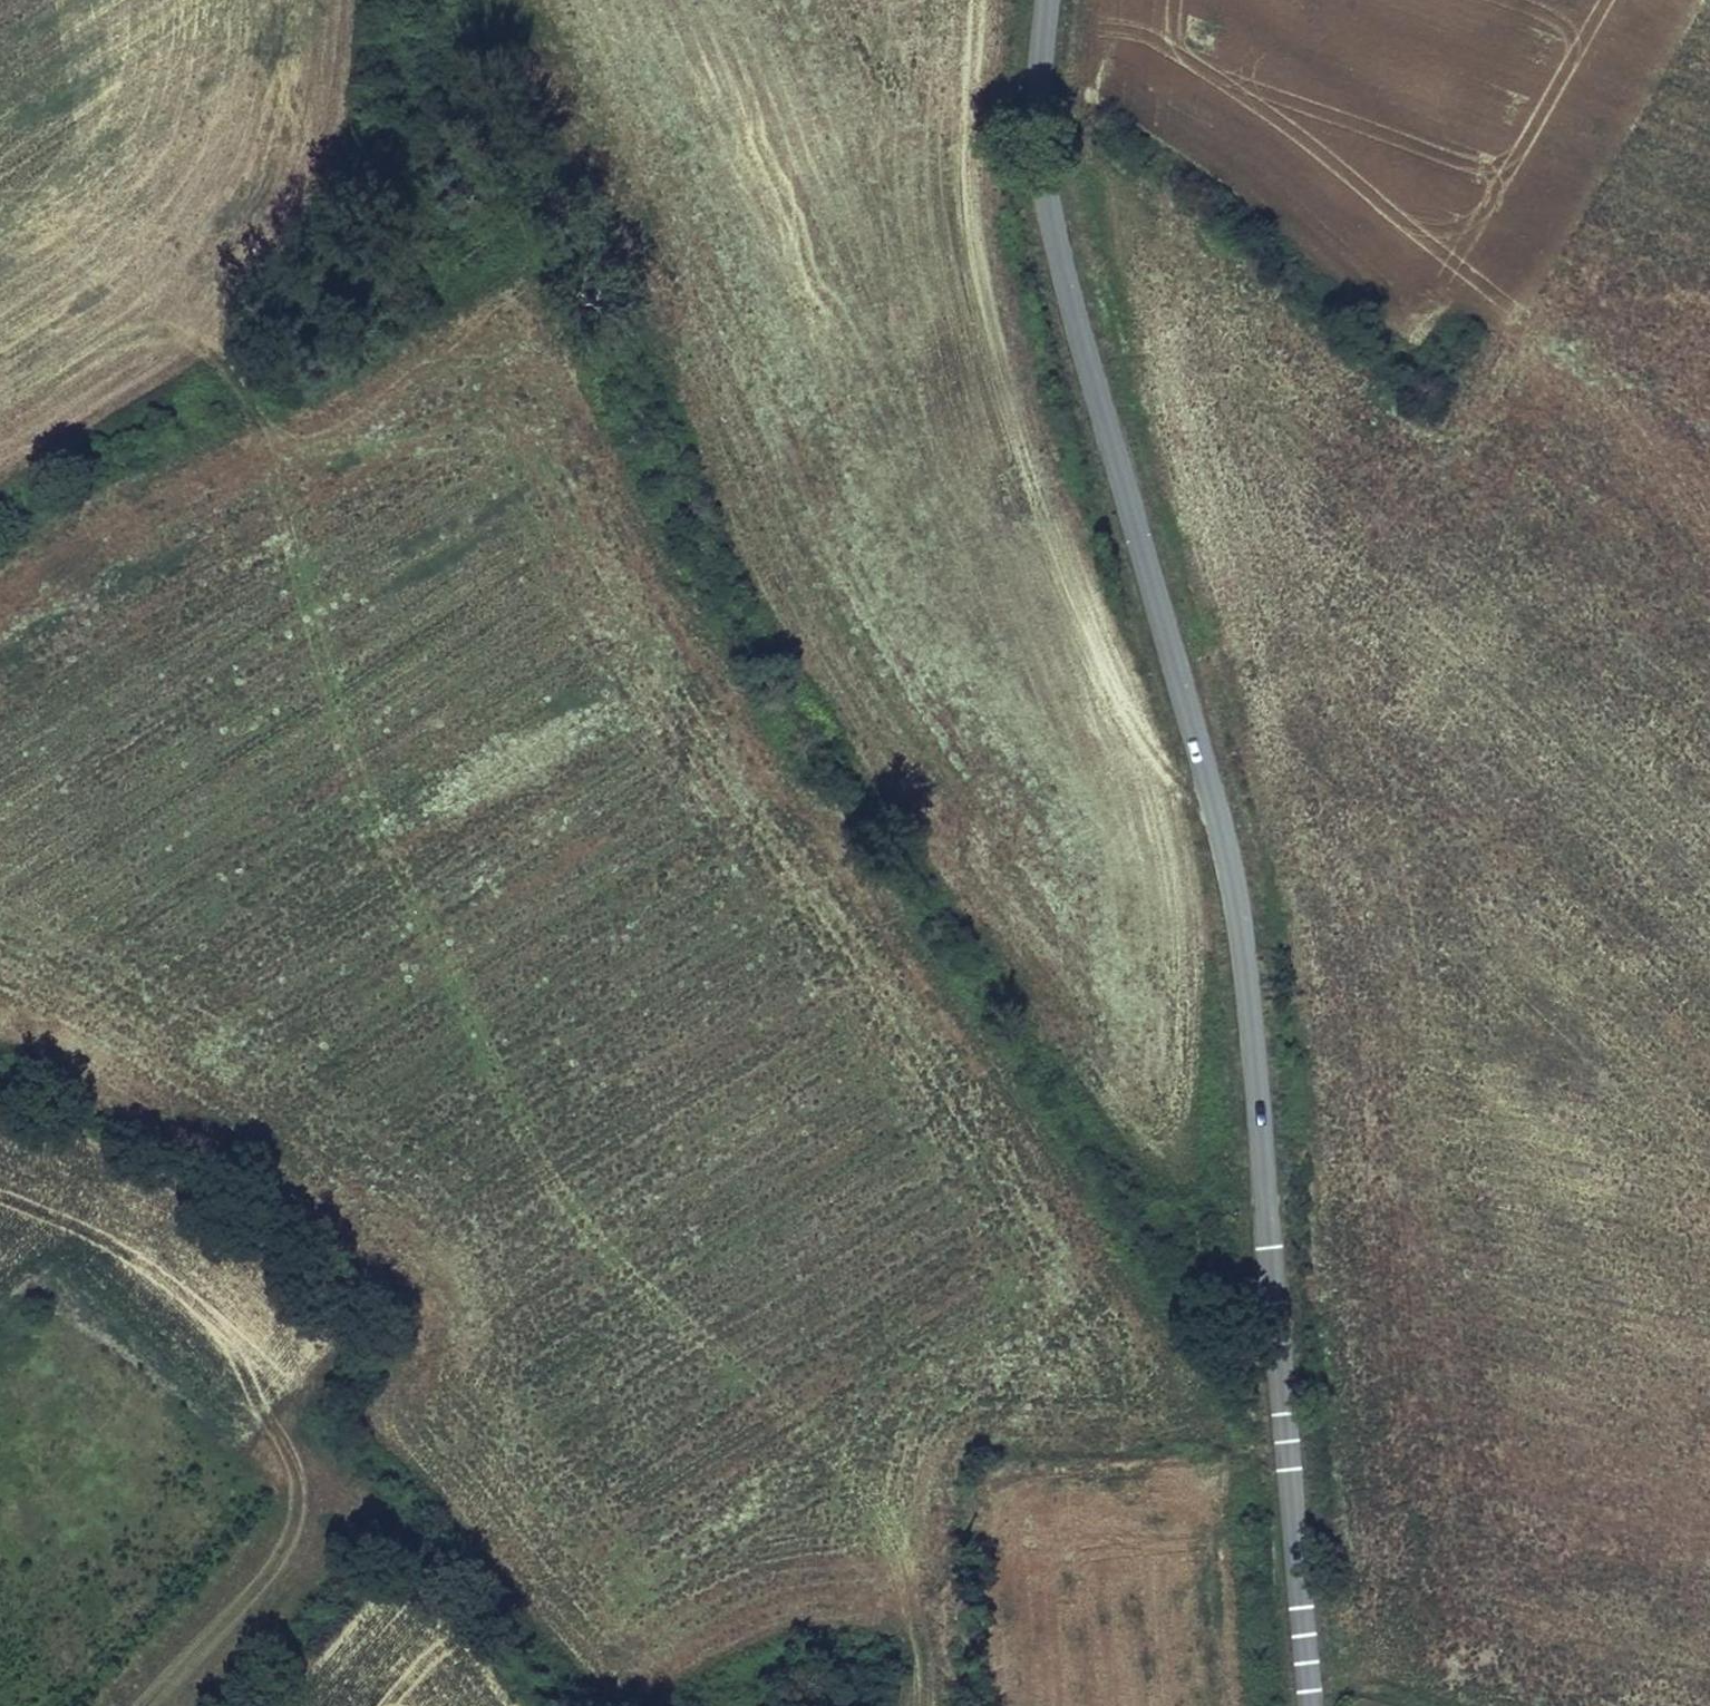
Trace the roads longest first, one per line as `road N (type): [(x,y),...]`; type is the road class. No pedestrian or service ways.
road 1 (tertiary): [(1047,0),(1039,117),(1049,219),(1209,781),(1245,981),(1309,1705)]
road 2 (track): [(327,194),(359,0)]

